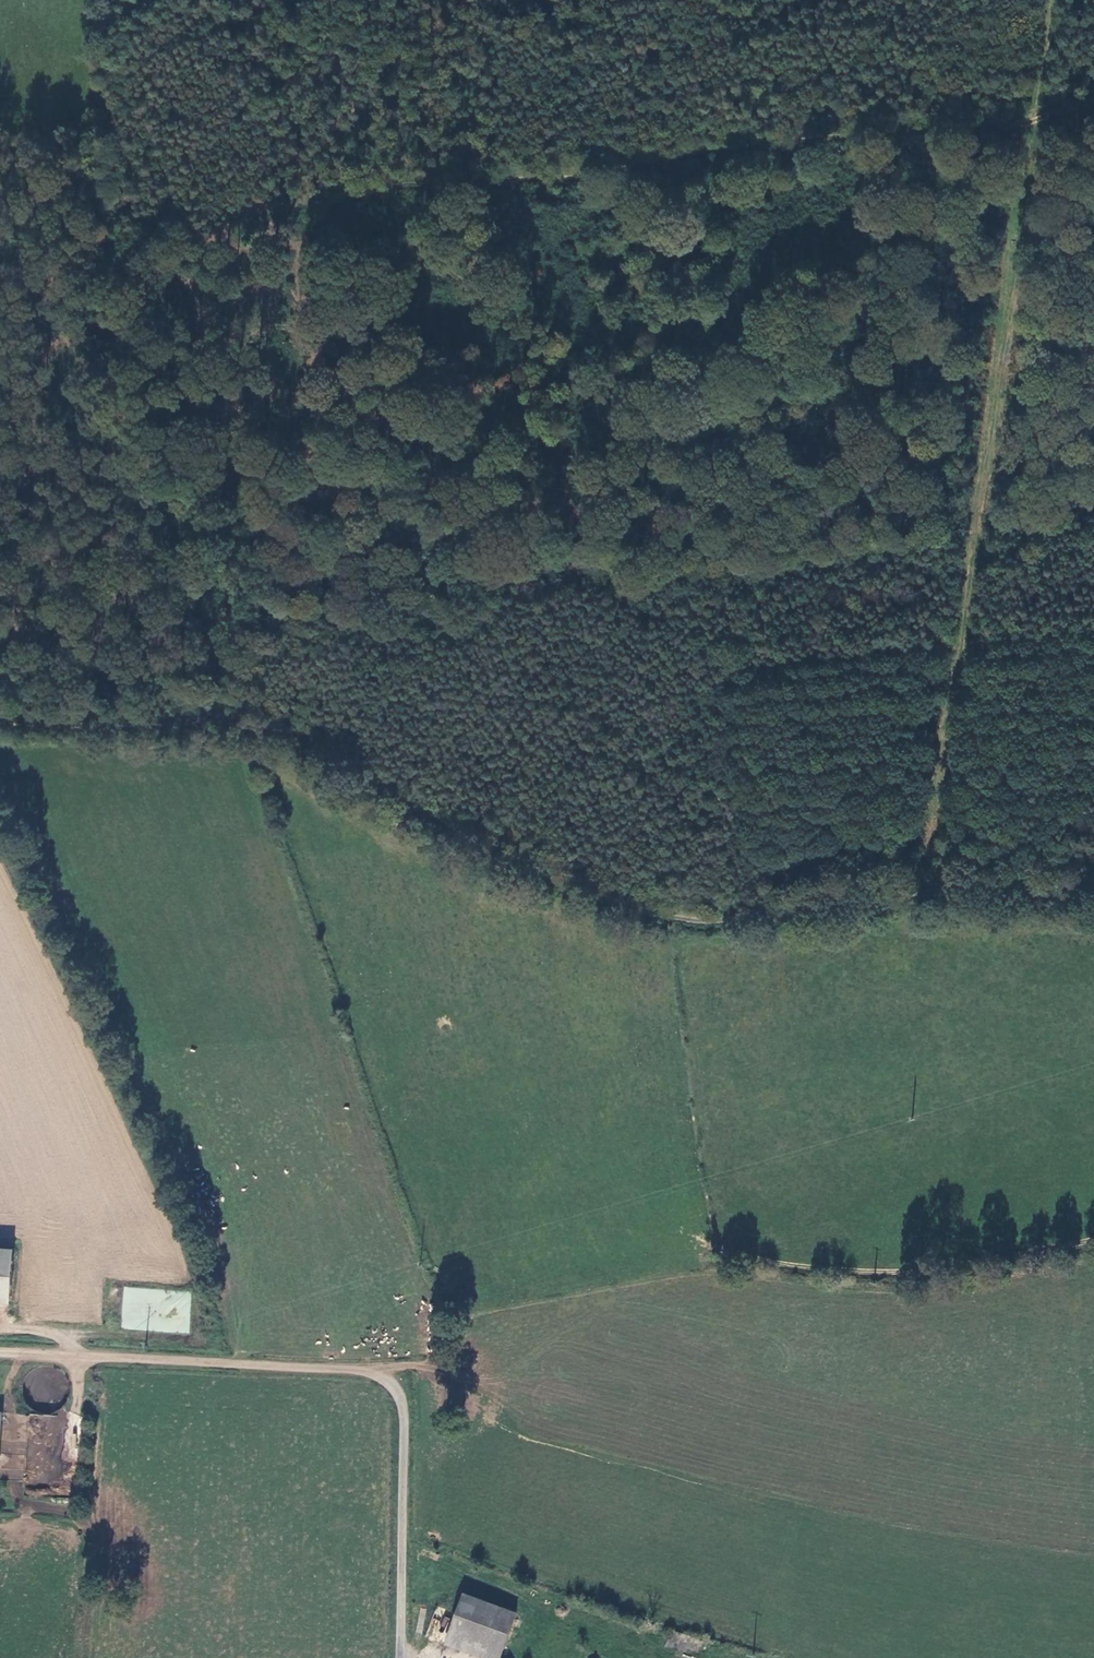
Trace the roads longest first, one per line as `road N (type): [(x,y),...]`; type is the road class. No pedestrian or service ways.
road 1 (track): [(1093,896),(914,888),(708,924),(608,900),(254,723),(0,725)]
road 2 (unclassified): [(78,1360),(375,1374),(400,1403),(399,1657)]
road 3 (track): [(701,1244),(802,1268),(901,1273),(1093,1243)]

